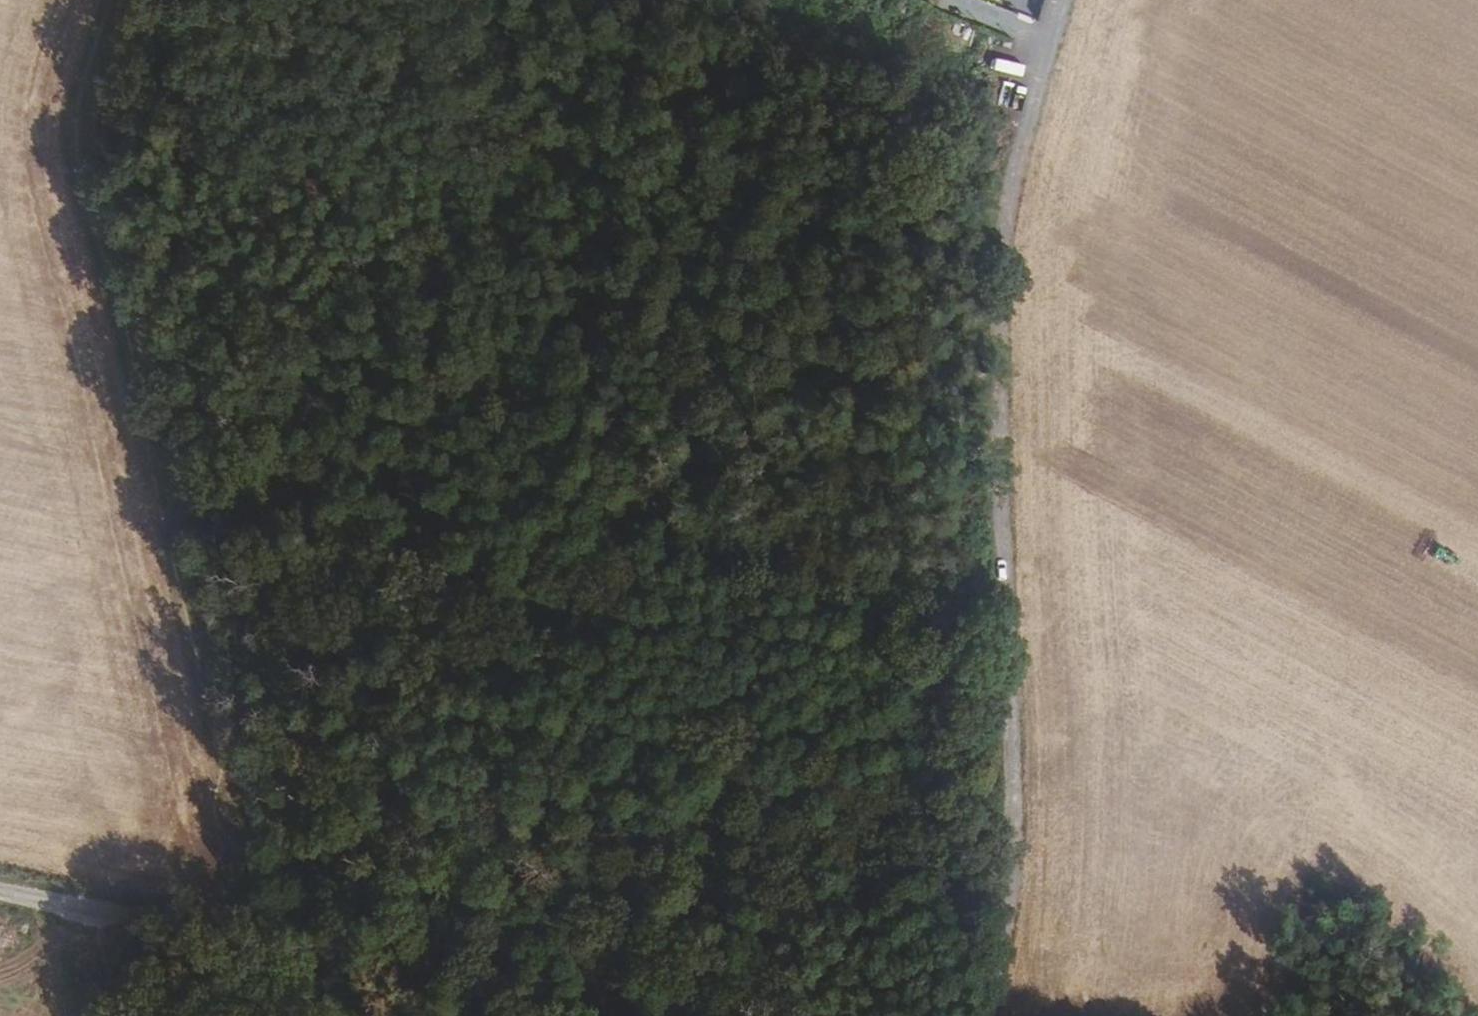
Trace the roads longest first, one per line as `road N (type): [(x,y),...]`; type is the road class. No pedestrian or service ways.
road 1 (unclassified): [(983,1015),(1008,920),(1000,239),(1066,0)]
road 2 (unclassified): [(0,893),(484,1015)]

